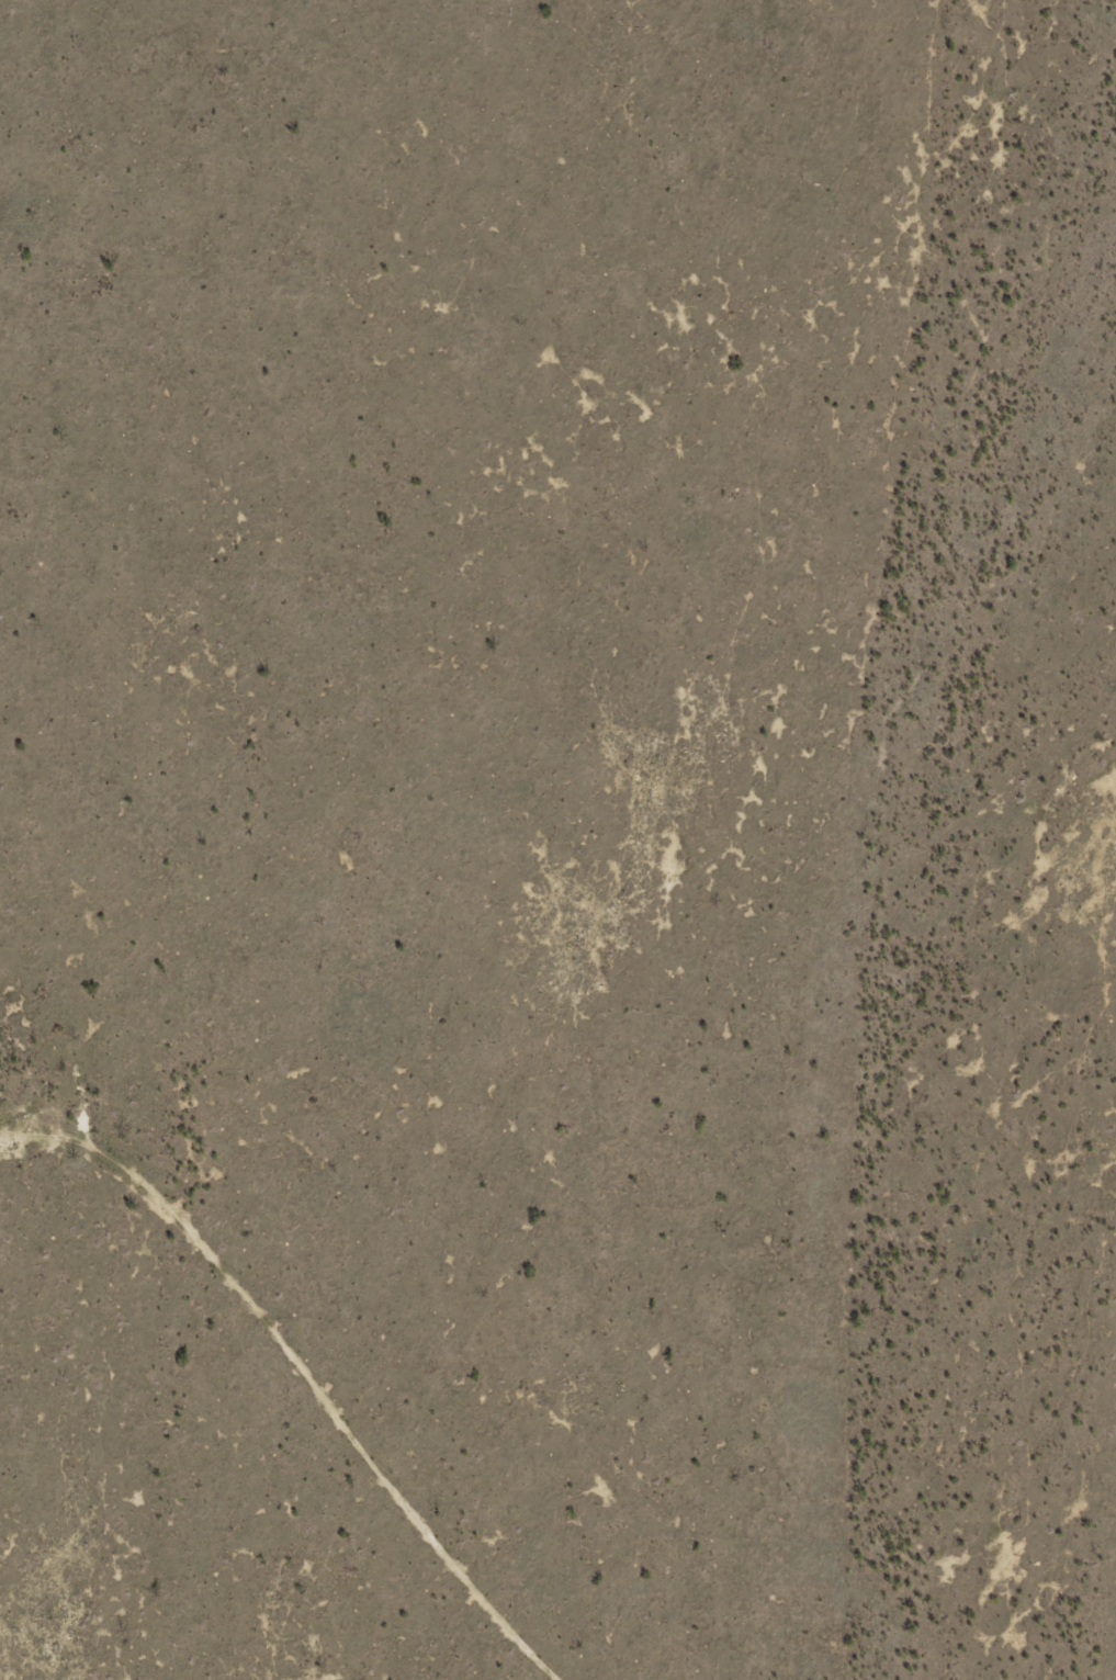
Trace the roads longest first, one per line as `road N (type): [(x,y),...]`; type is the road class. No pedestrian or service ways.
road 1 (track): [(532,1679),(68,1173)]

